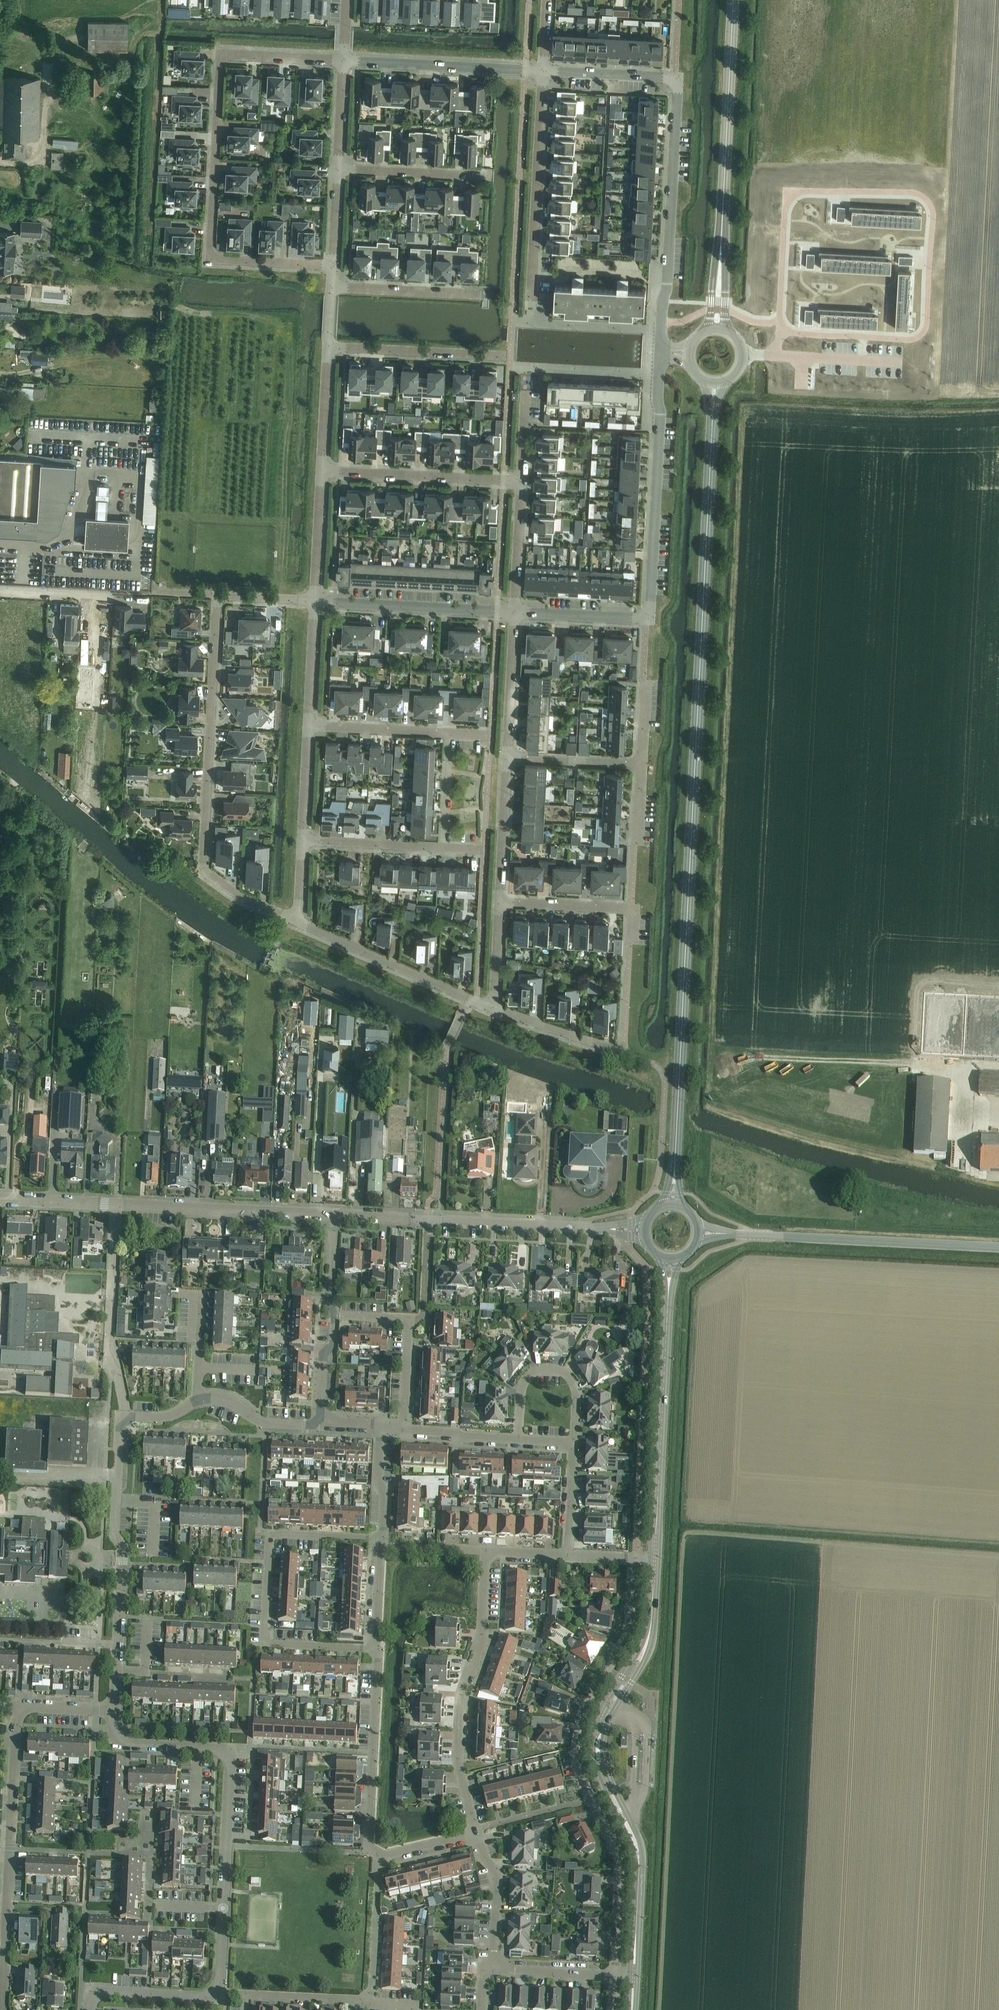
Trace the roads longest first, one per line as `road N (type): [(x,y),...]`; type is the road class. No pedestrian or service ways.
road 1 (tertiary): [(675,1165),(713,412)]
road 2 (residential): [(343,61),(221,55),(210,260),(333,266)]
road 3 (residential): [(615,1976),(620,1858),(583,1782),(577,1742),(589,1698),(629,1632),(637,1558)]
road 4 (residential): [(660,353),(678,78),(543,71)]
road 5 (residential): [(514,612),(650,619),(660,353)]
road 6 (residential): [(2,2009),(17,1705),(114,1710)]
road 7 (residential): [(213,1993),(230,1749),(121,1743),(114,1710)]
road 8 (residential): [(217,596),(203,870),(298,922)]
road 9 (residential): [(382,1538),(270,1533),(264,1643),(375,1648)]
road 10 (residential): [(478,1833),(457,1759),(462,1692),(484,1633),(485,1550)]
road 11 (residential): [(334,1215),(610,1229)]
road 12 (tertiary): [(651,1619),(600,1712),(593,1741),(596,1774),(639,1872)]
road 13 (unclassified): [(998,1247),(726,1234)]
road 14 (tertiary): [(639,1872),(641,1845),(606,1770),(604,1742),(649,1651),(651,1619)]
road 15 (tertiary): [(655,1559),(668,1294)]
road 16 (tertiary): [(721,241),(734,0)]
road 17 (residential): [(117,1644),(120,1416)]
road 18 (residential): [(531,296),(543,71)]
road 19 (residential): [(117,1204),(334,1215)]
road 20 (residential): [(379,1856),(367,1849),(375,1648)]
road 21 (residential): [(298,922),(494,1008)]
road 22 (residential): [(543,71),(343,61)]
road 23 (residential): [(321,471),(521,481)]
road 24 (residential): [(315,600),(514,612)]
road 25 (residential): [(120,1416),(125,1404),(111,1343),(116,1222)]
road 26 (residential): [(320,1424),(332,1341),(333,1231)]
road 27 (residential): [(328,347),(507,357)]
road 28 (residential): [(403,1429),(408,1319),(341,1316)]
road 29 (residential): [(574,1442),(574,1383),(551,1368),(524,1381),(518,1439)]
road 30 (residential): [(499,903),(634,909),(633,940)]
road 31 (residential): [(330,288),(480,295)]
road 32 (residential): [(372,2004),(379,1856)]
road 33 (residential): [(484,177),(337,169)]
road 34 (residential): [(507,758),(514,612)]
road 35 (residential): [(499,903),(507,758)]
road 36 (residential): [(308,727),(449,734)]
road 37 (residential): [(302,841),(443,848)]
road 38 (residential): [(478,1833),(497,1890),(495,1967)]
road 39 (residential): [(507,758),(642,765)]
road 40 (residential): [(89,2009),(101,1993),(213,1993)]
road 41 (residential): [(514,612),(521,481)]
road 42 (residential): [(321,471),(315,600)]
road 43 (residential): [(494,1008),(615,1050)]
road 44 (residential): [(315,600),(308,727)]
road 45 (residential): [(328,347),(321,471)]
road 46 (residential): [(495,1967),(615,1976)]

